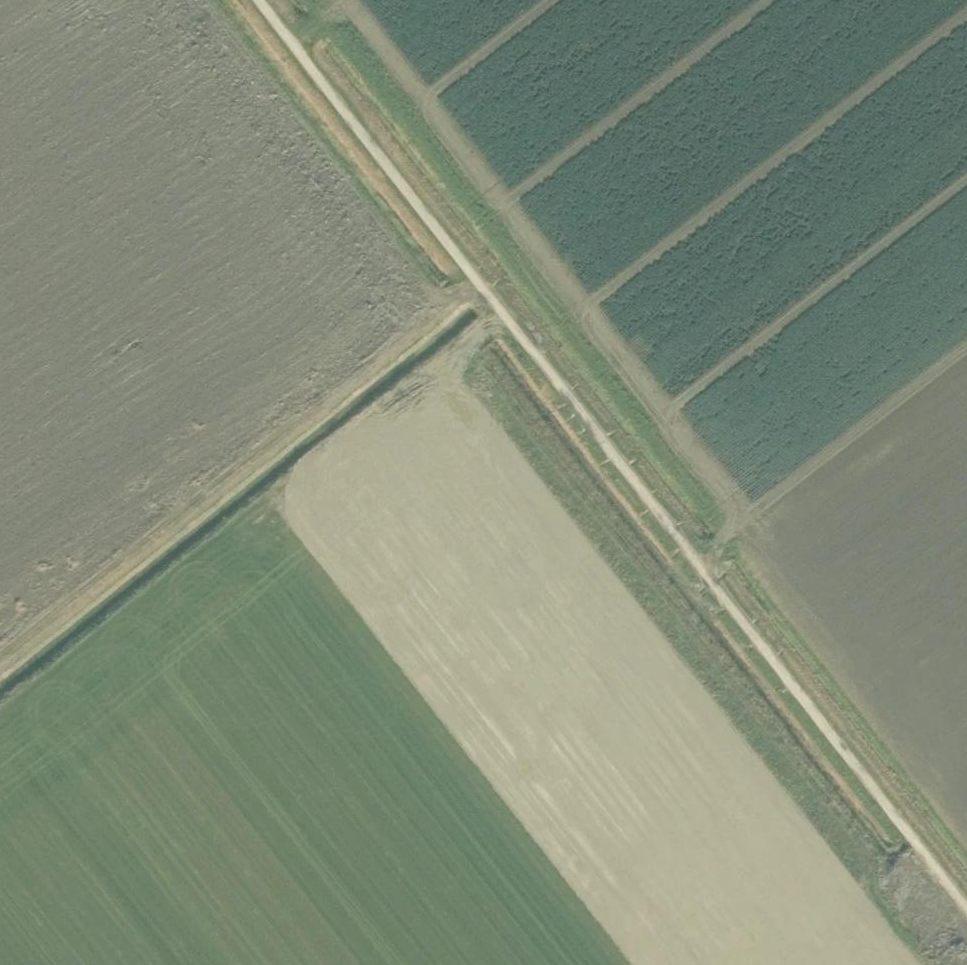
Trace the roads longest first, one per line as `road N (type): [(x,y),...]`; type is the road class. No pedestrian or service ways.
road 1 (unclassified): [(966,909),(261,0)]

